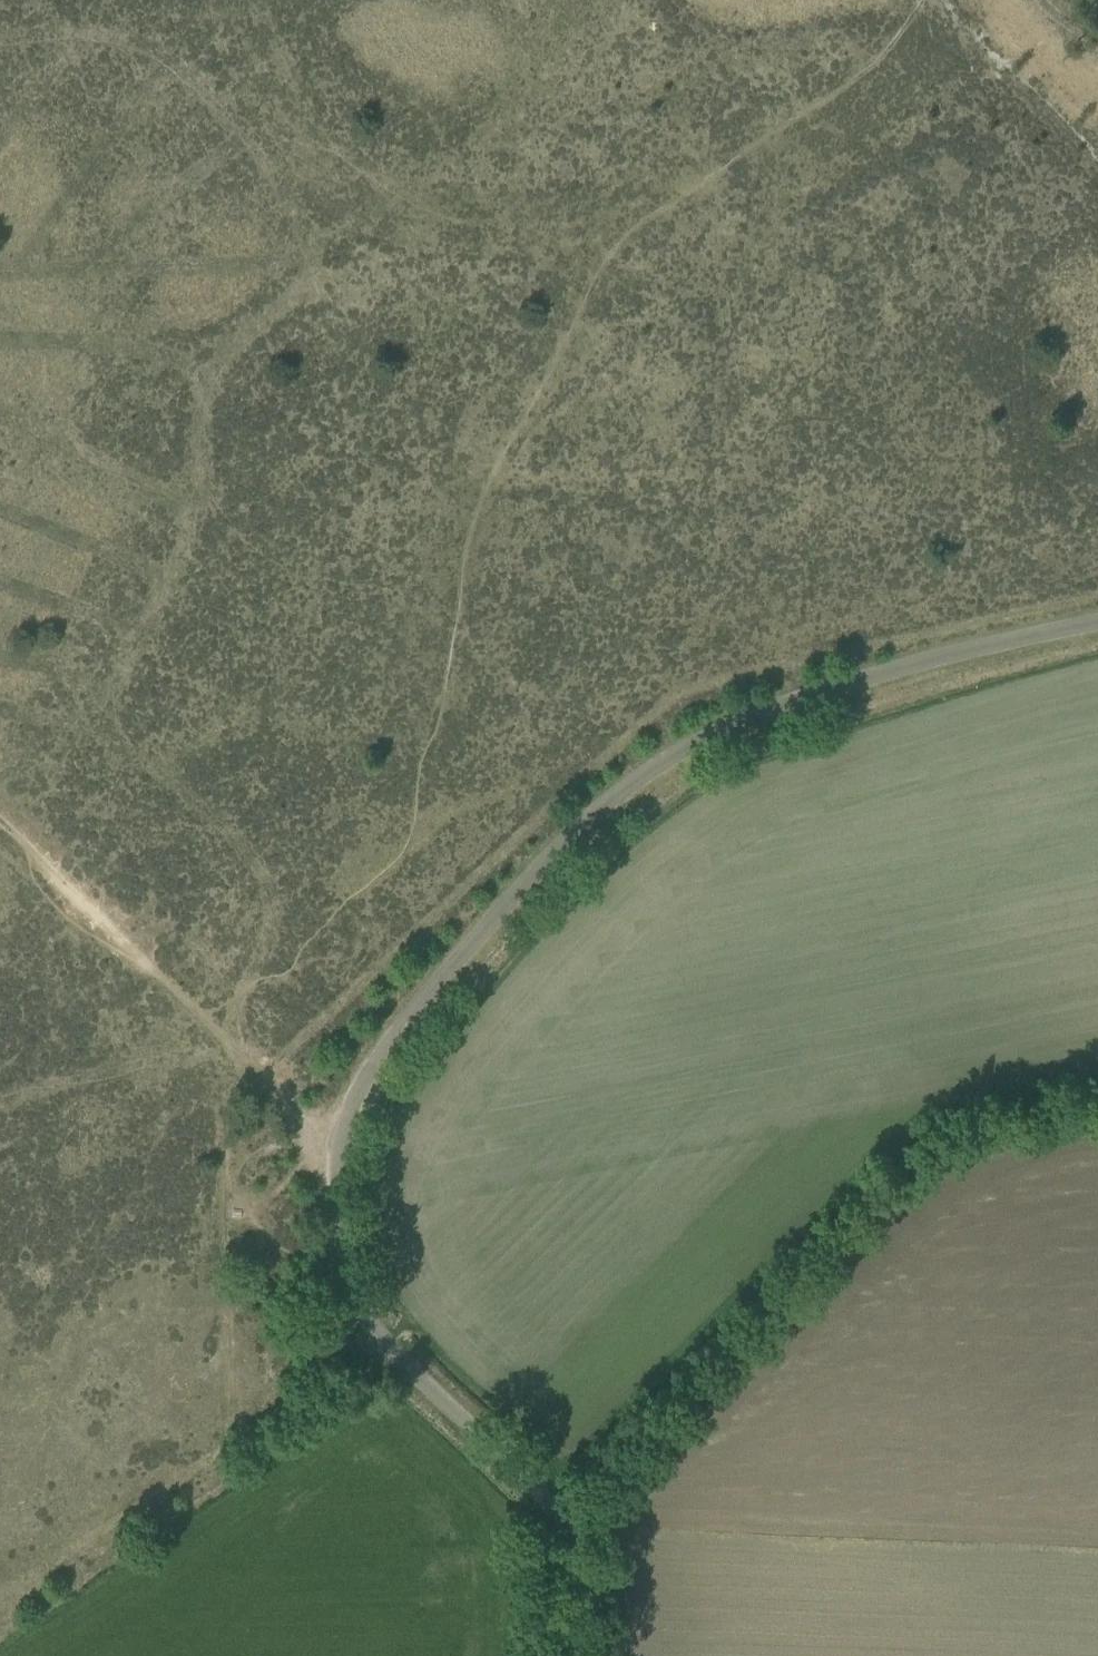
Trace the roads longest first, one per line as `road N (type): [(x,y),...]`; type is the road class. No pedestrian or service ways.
road 1 (unclassified): [(578,1655),(562,1566),(537,1511),(487,1457),(387,1378),(338,1299),(325,1153),(333,1117),(362,1071),(560,832),(669,753),(808,688),(1097,626)]
road 2 (track): [(1097,147),(956,0)]

